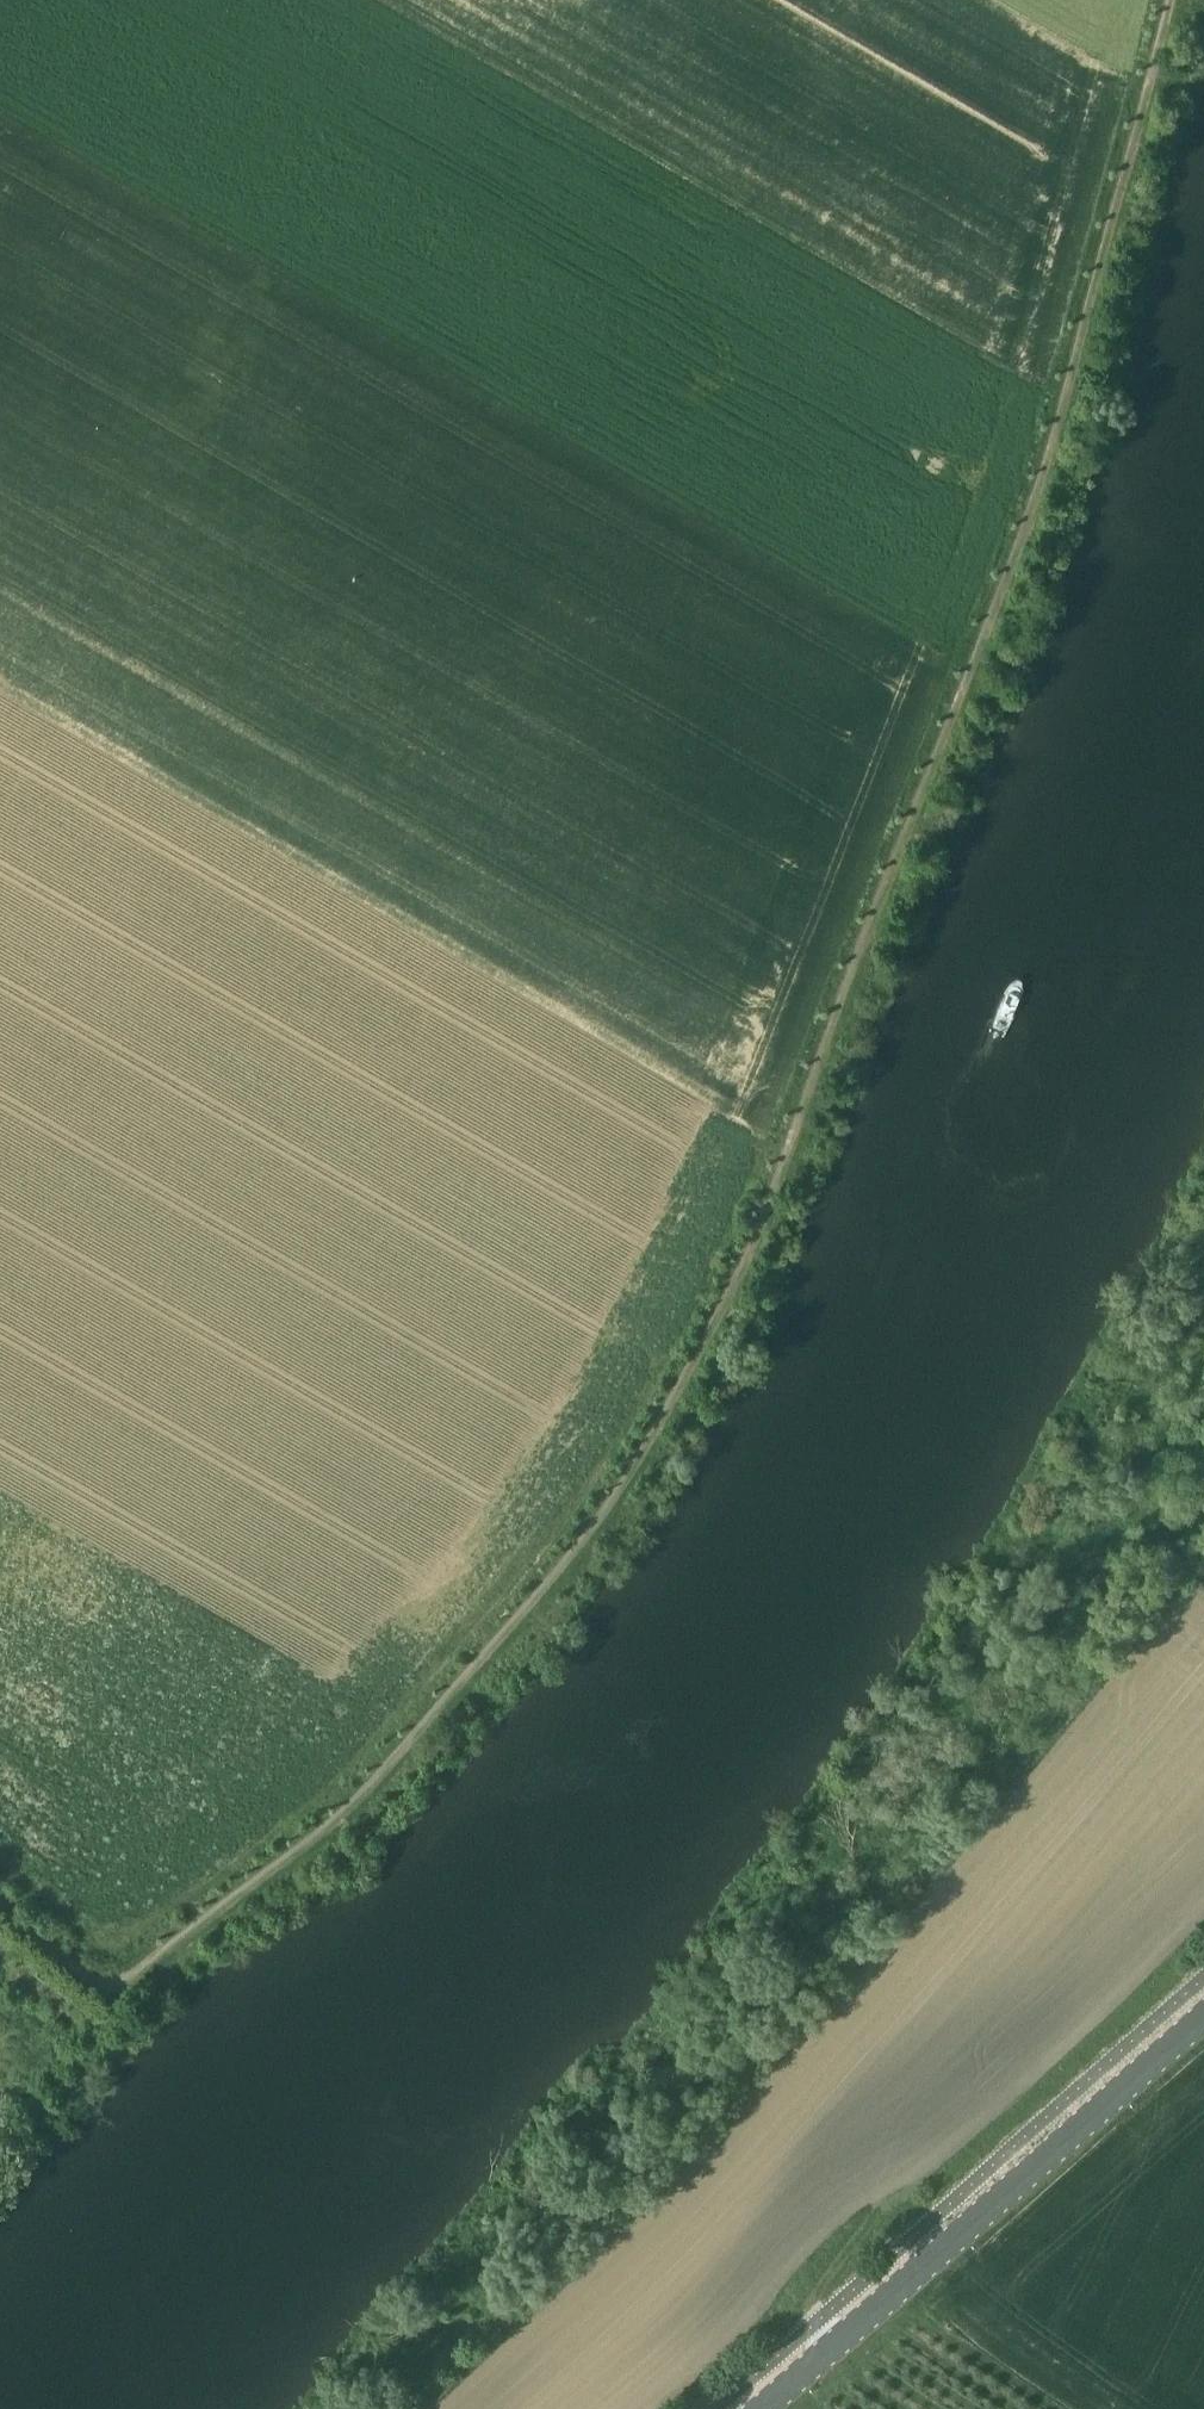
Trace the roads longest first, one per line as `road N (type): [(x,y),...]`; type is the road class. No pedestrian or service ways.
road 1 (tertiary): [(760,2408),(1203,2021)]

